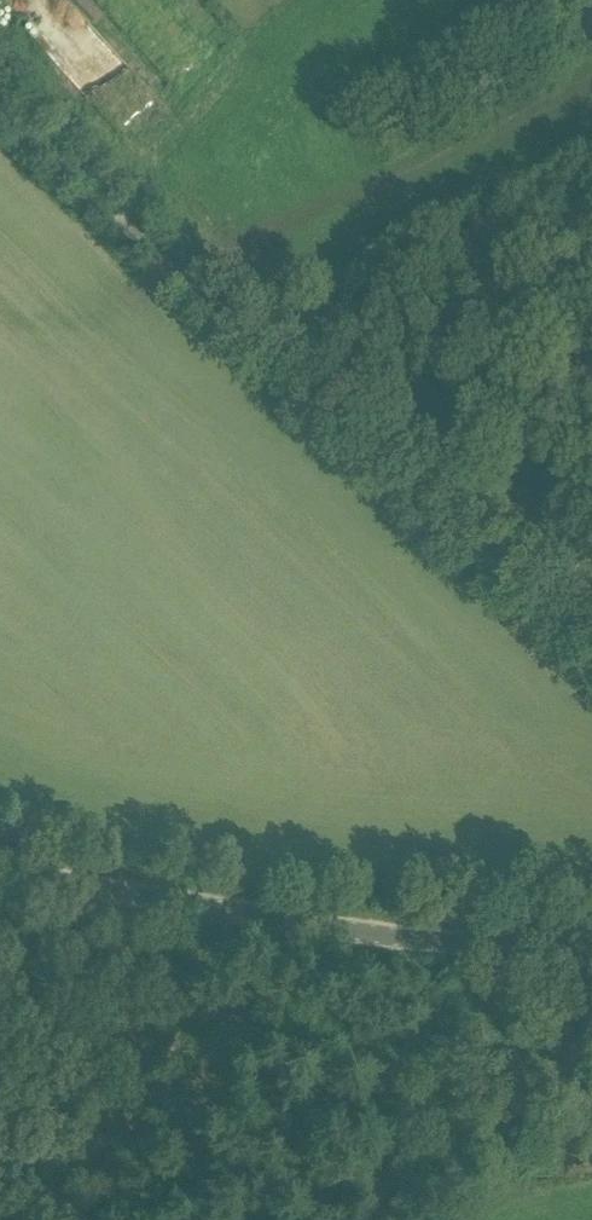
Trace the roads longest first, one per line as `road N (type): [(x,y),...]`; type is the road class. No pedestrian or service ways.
road 1 (track): [(0,105),(591,659)]
road 2 (tertiary): [(0,863),(143,901),(385,942),(591,932)]

